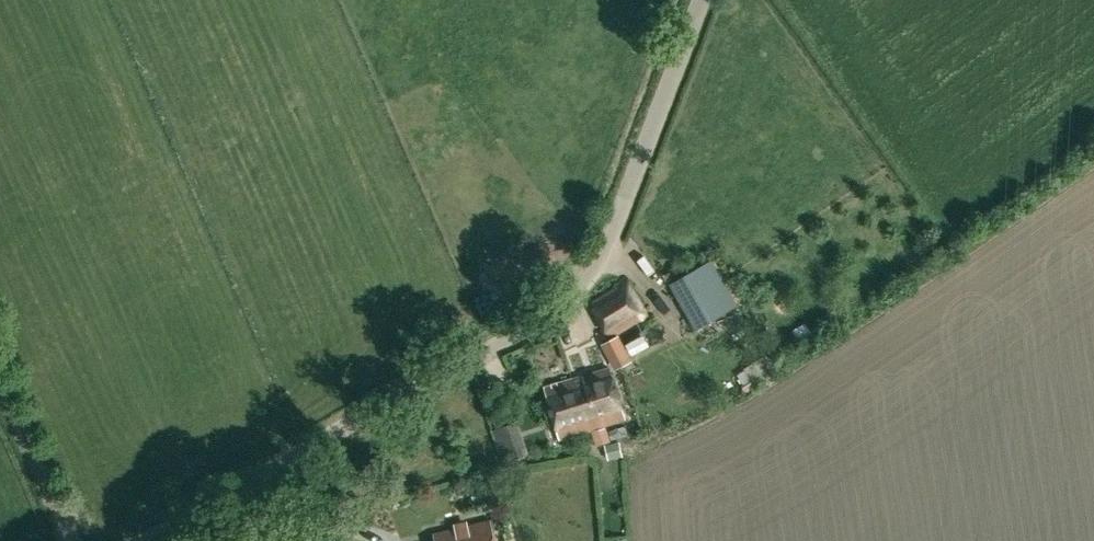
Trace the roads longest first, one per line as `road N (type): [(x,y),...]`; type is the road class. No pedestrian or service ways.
road 1 (unclassified): [(150,540),(562,309),(613,233),(702,0)]

